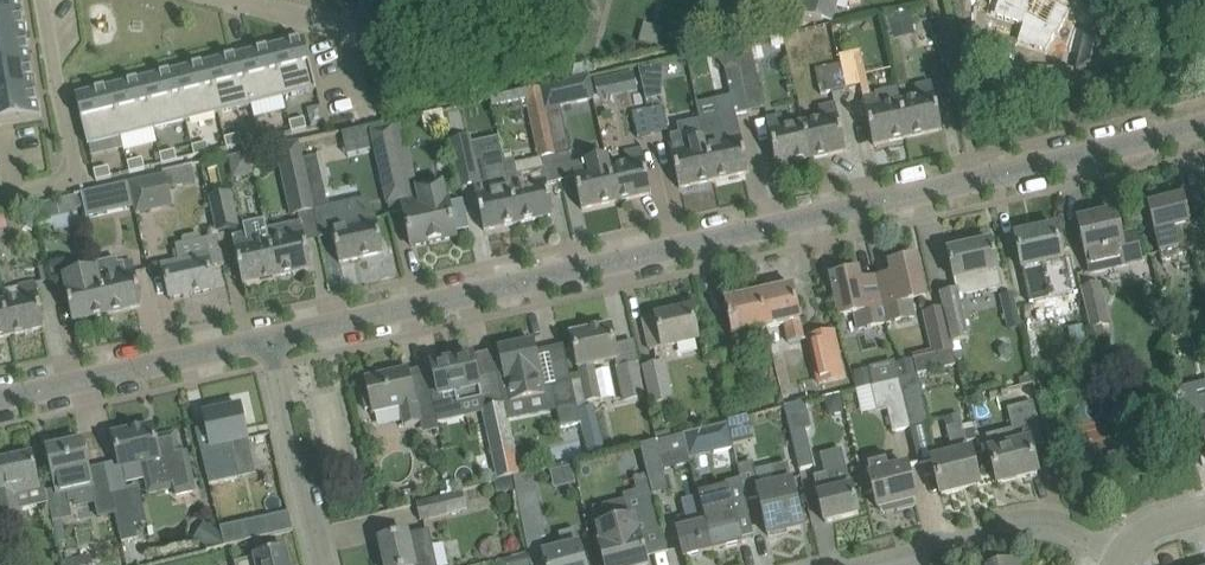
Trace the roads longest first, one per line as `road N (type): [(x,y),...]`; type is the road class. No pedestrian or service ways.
road 1 (residential): [(1113,150),(261,341)]
road 2 (residential): [(856,564),(1017,520),(1090,535),(1116,552)]
road 3 (residential): [(261,341),(0,399)]
road 4 (residential): [(0,191),(72,169),(45,0)]
road 5 (residential): [(318,564),(261,341)]

